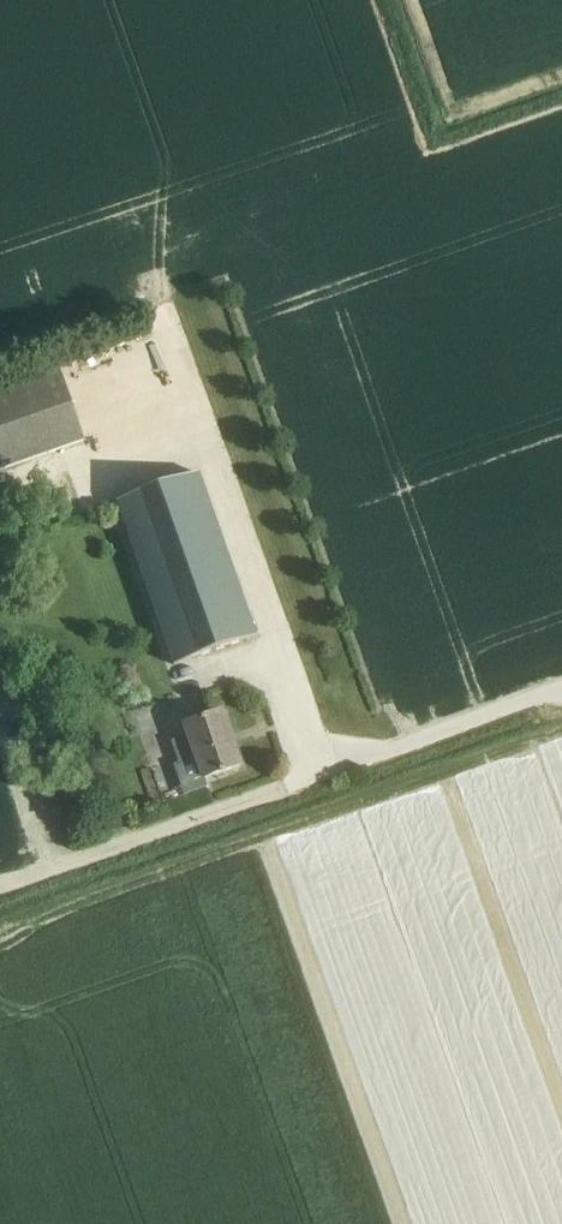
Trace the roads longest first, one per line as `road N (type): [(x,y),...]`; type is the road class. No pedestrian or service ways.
road 1 (unclassified): [(351,767),(505,705),(561,699)]

